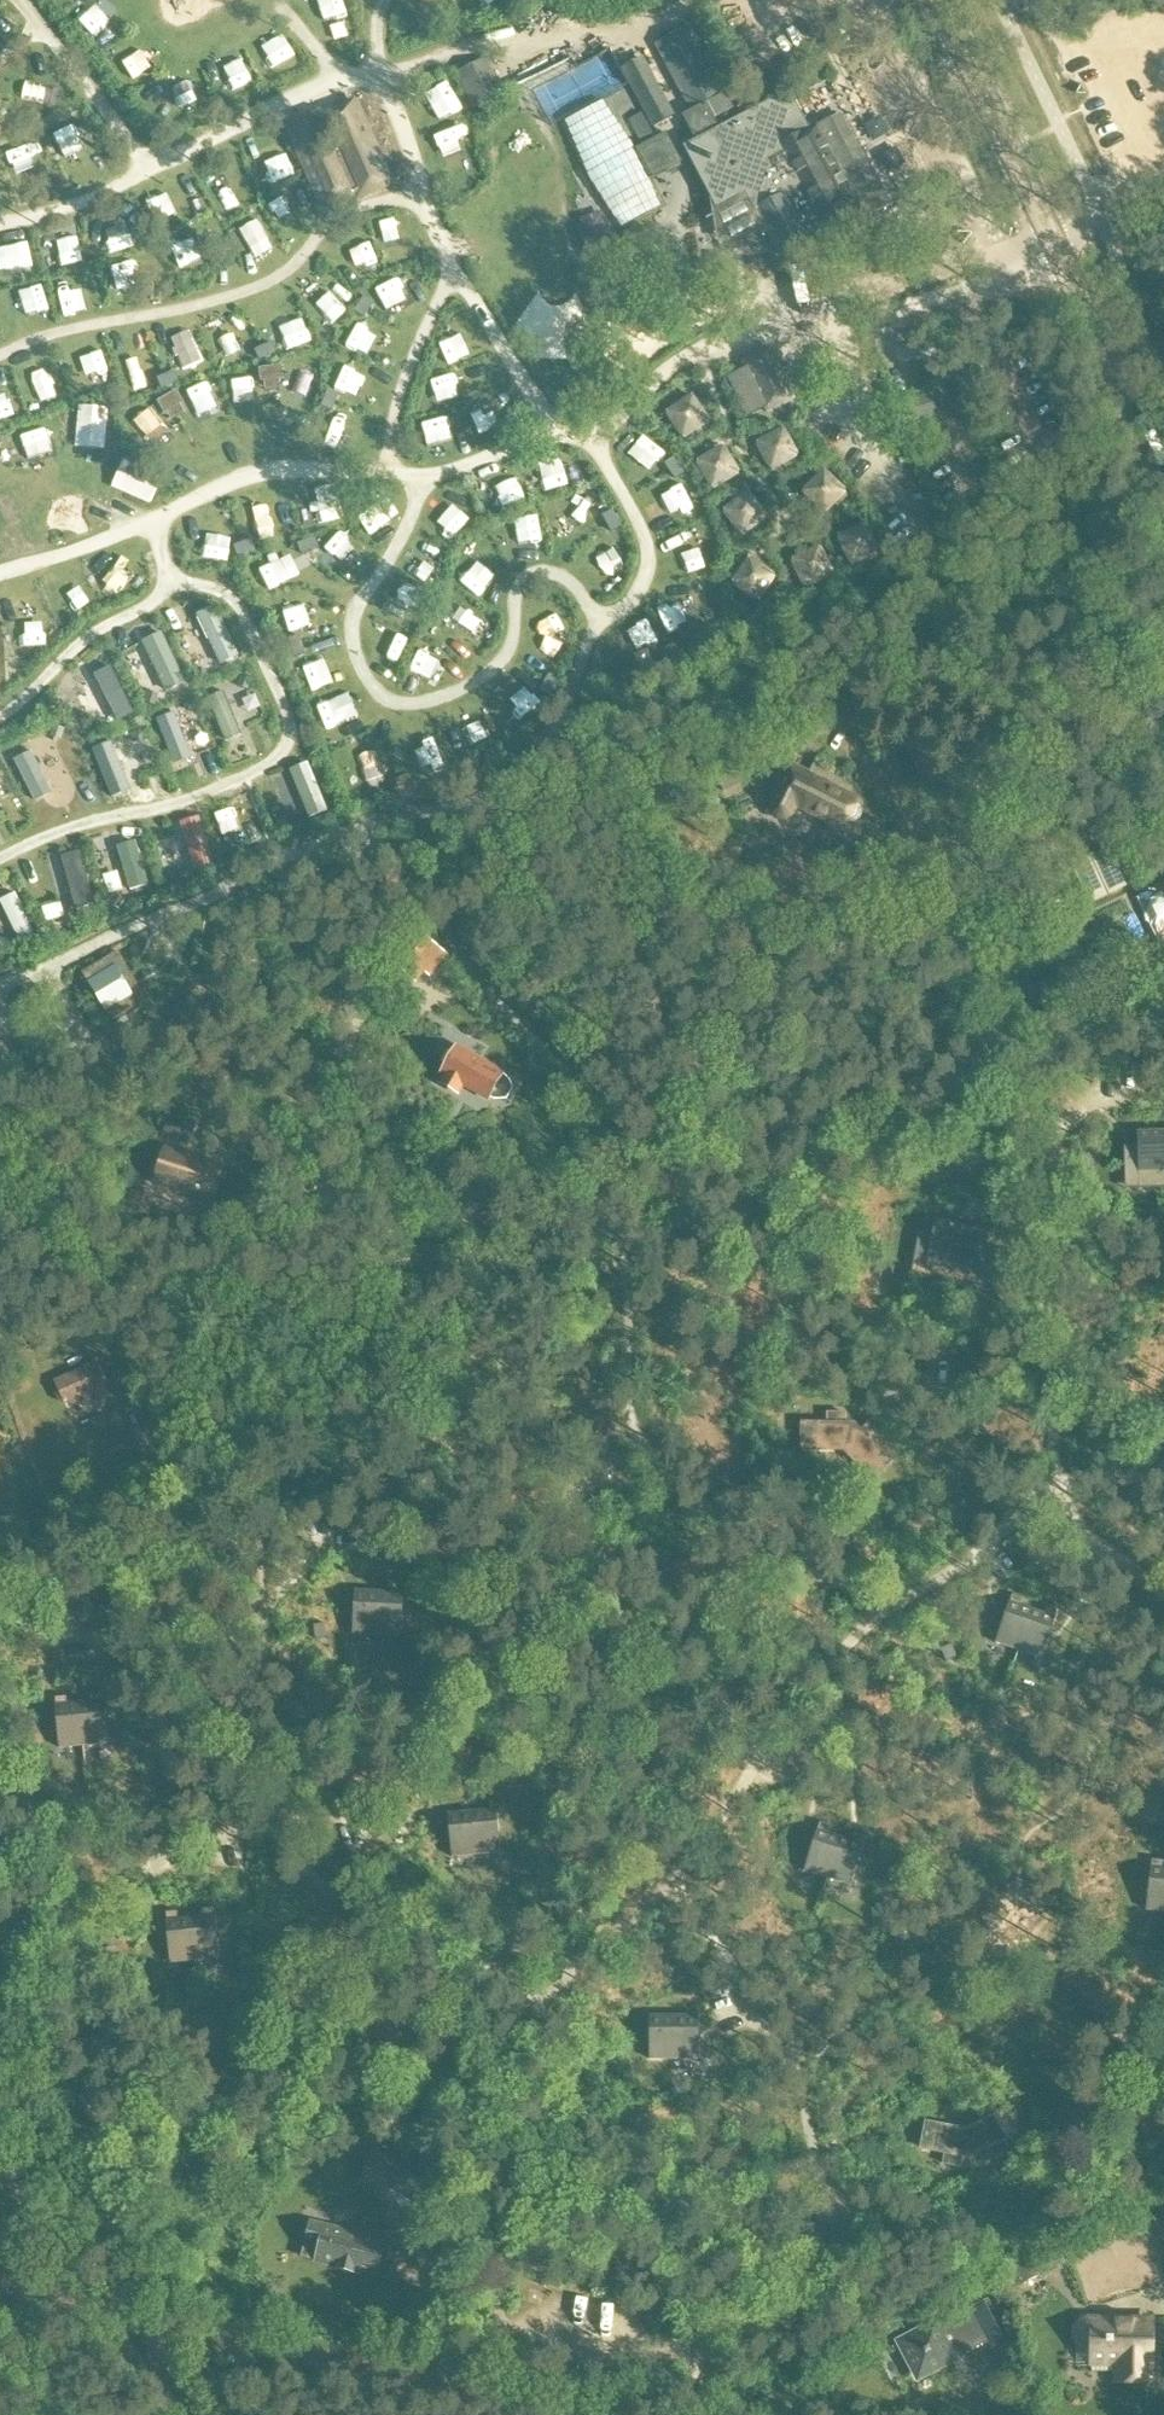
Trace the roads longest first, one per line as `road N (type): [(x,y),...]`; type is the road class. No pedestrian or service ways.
road 1 (track): [(1163,1473),(1055,1490),(880,1613),(773,1728),(738,1795),(675,1881),(534,2008),(466,1954),(407,1922),(337,1898),(246,1789),(238,1726),(256,1675),(268,1531),(290,1491),(370,1417),(628,1265),(829,1163),(948,1126),(1008,1123),(1050,1141)]
road 2 (track): [(1163,787),(1128,800),(1093,825),(932,972),(894,1012),(857,1111),(826,1137),(739,1180),(599,1225),(555,1229),(498,1215),(383,1155),(335,1104),(318,1049),(252,997),(197,994),(144,1027),(100,1042),(73,1030),(54,992)]
road 3 (track): [(880,1613),(838,1579),(761,1560),(659,1468),(639,1439),(627,1386),(627,1218),(609,1145),(577,1079),(478,981),(447,931),(445,884),(483,806)]
road 4 (track): [(775,318),(666,372),(590,442),(553,429),(422,484),(385,472),(255,477),(147,523),(0,568)]
road 5 (track): [(422,484),(392,558),(352,622),(364,675),(382,698),(398,703),(470,685),(502,660),(524,576),(543,572),(573,584),(599,618),(636,597),(647,570),(646,544),(590,442)]
road 6 (track): [(0,983),(231,890),(333,836),(483,806),(566,705),(599,618)]
road 7 (track): [(15,0),(152,170),(336,83),(379,82),(455,276)]
road 8 (track): [(555,1229),(412,1345),(5,1525)]
road 9 (track): [(1115,1097),(1057,1134),(1048,1150),(1055,1490),(1163,1599)]
road 10 (track): [(0,861),(84,825),(201,795),(276,763),(286,719),(245,619),(220,592),(170,582)]
road 11 (secondary): [(1163,473),(938,0)]
road 12 (unclassified): [(555,2414),(70,2300)]
road 13 (track): [(424,194),(339,217),(285,275),(259,288),(53,335),(0,357)]
road 14 (track): [(378,17),(379,82),(487,46),(637,36),(705,5)]
road 15 (track): [(1163,662),(1045,718),(964,693),(892,699),(807,753)]
road 16 (track): [(675,1881),(792,2064),(832,2221)]
road 17 (track): [(0,719),(78,646),(168,590),(147,523)]
road 18 (track): [(0,2158),(70,2300),(0,2282)]
road 19 (track): [(455,276),(416,355),(385,472)]
road 20 (track): [(455,276),(553,429)]
road 21 (track): [(260,1628),(113,1630),(94,1644)]
road 22 (track): [(152,170),(88,202),(0,226)]
road 23 (track): [(506,2242),(500,2312),(473,2395)]
road 24 (track): [(226,1838),(356,1811)]

